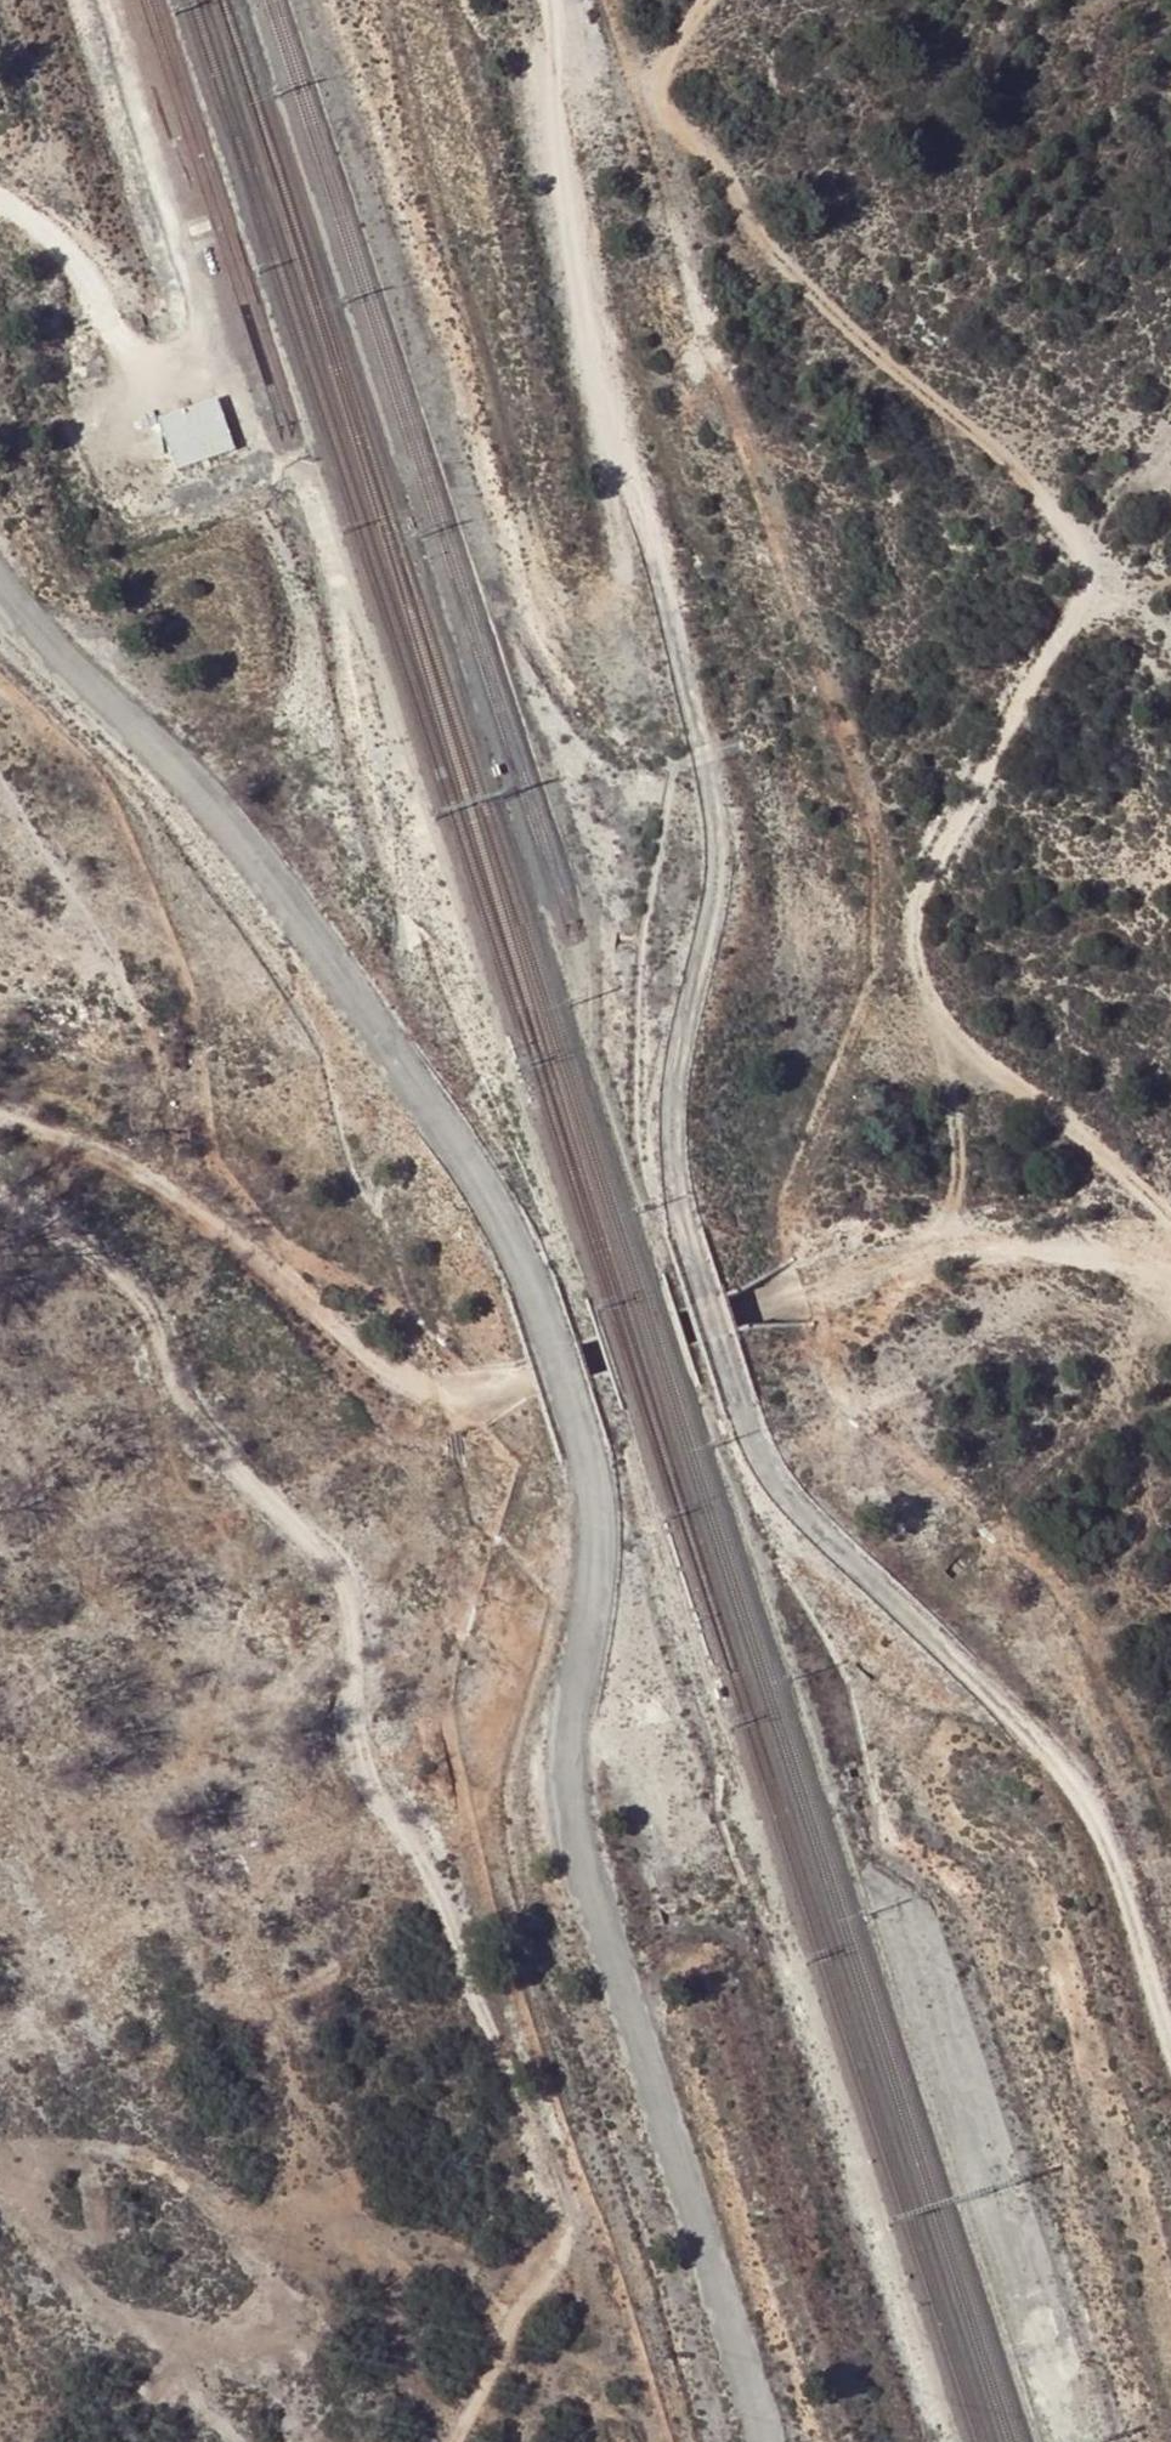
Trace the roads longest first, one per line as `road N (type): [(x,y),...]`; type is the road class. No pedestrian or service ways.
road 1 (track): [(1170,1235),(1145,1183),(959,1048),(908,956),(917,880),(1050,647),(1060,526),(1037,481),(765,244),(681,141),(659,39),(687,0)]
road 2 (track): [(455,2441),(551,2259),(557,2216),(433,1884),(364,1763),(338,1585),(312,1541),(239,1476),(197,1424),(134,1291),(0,1194)]
road 3 (track): [(0,1116),(115,1158),(183,1198),(393,1372),(439,1393),(526,1376),(854,1273),(989,1255),(1099,1257),(1170,1274)]

